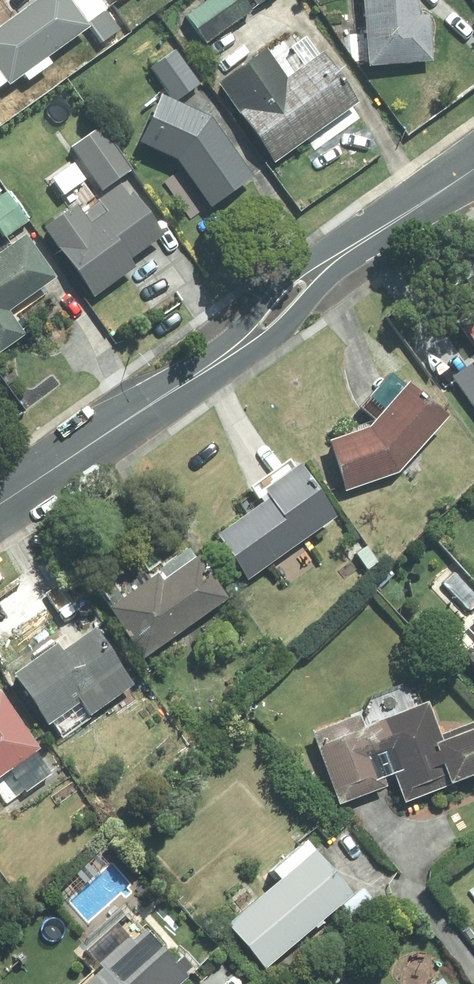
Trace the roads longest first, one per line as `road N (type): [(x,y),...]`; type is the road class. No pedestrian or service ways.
road 1 (tertiary): [(0,503),(232,352),(331,262),(473,169)]

